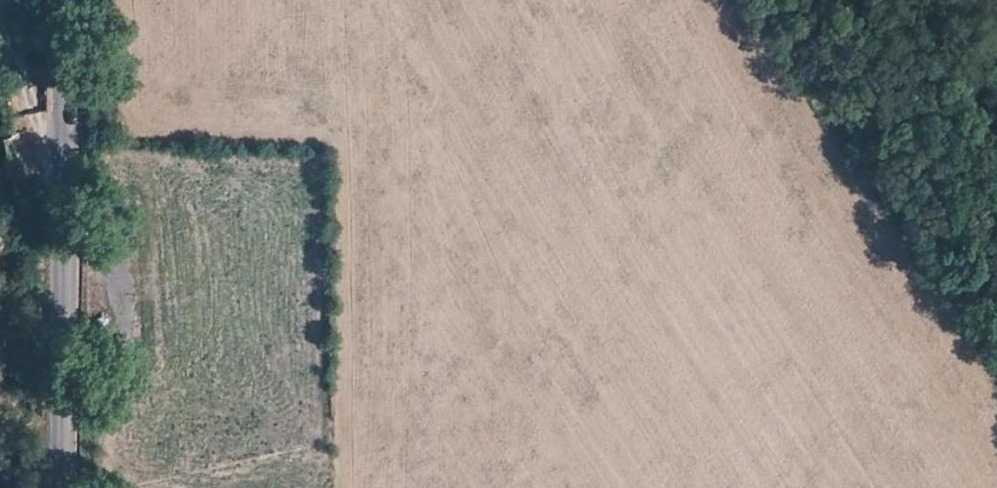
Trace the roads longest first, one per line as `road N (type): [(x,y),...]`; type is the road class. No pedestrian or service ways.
road 1 (tertiary): [(67,487),(68,0)]

